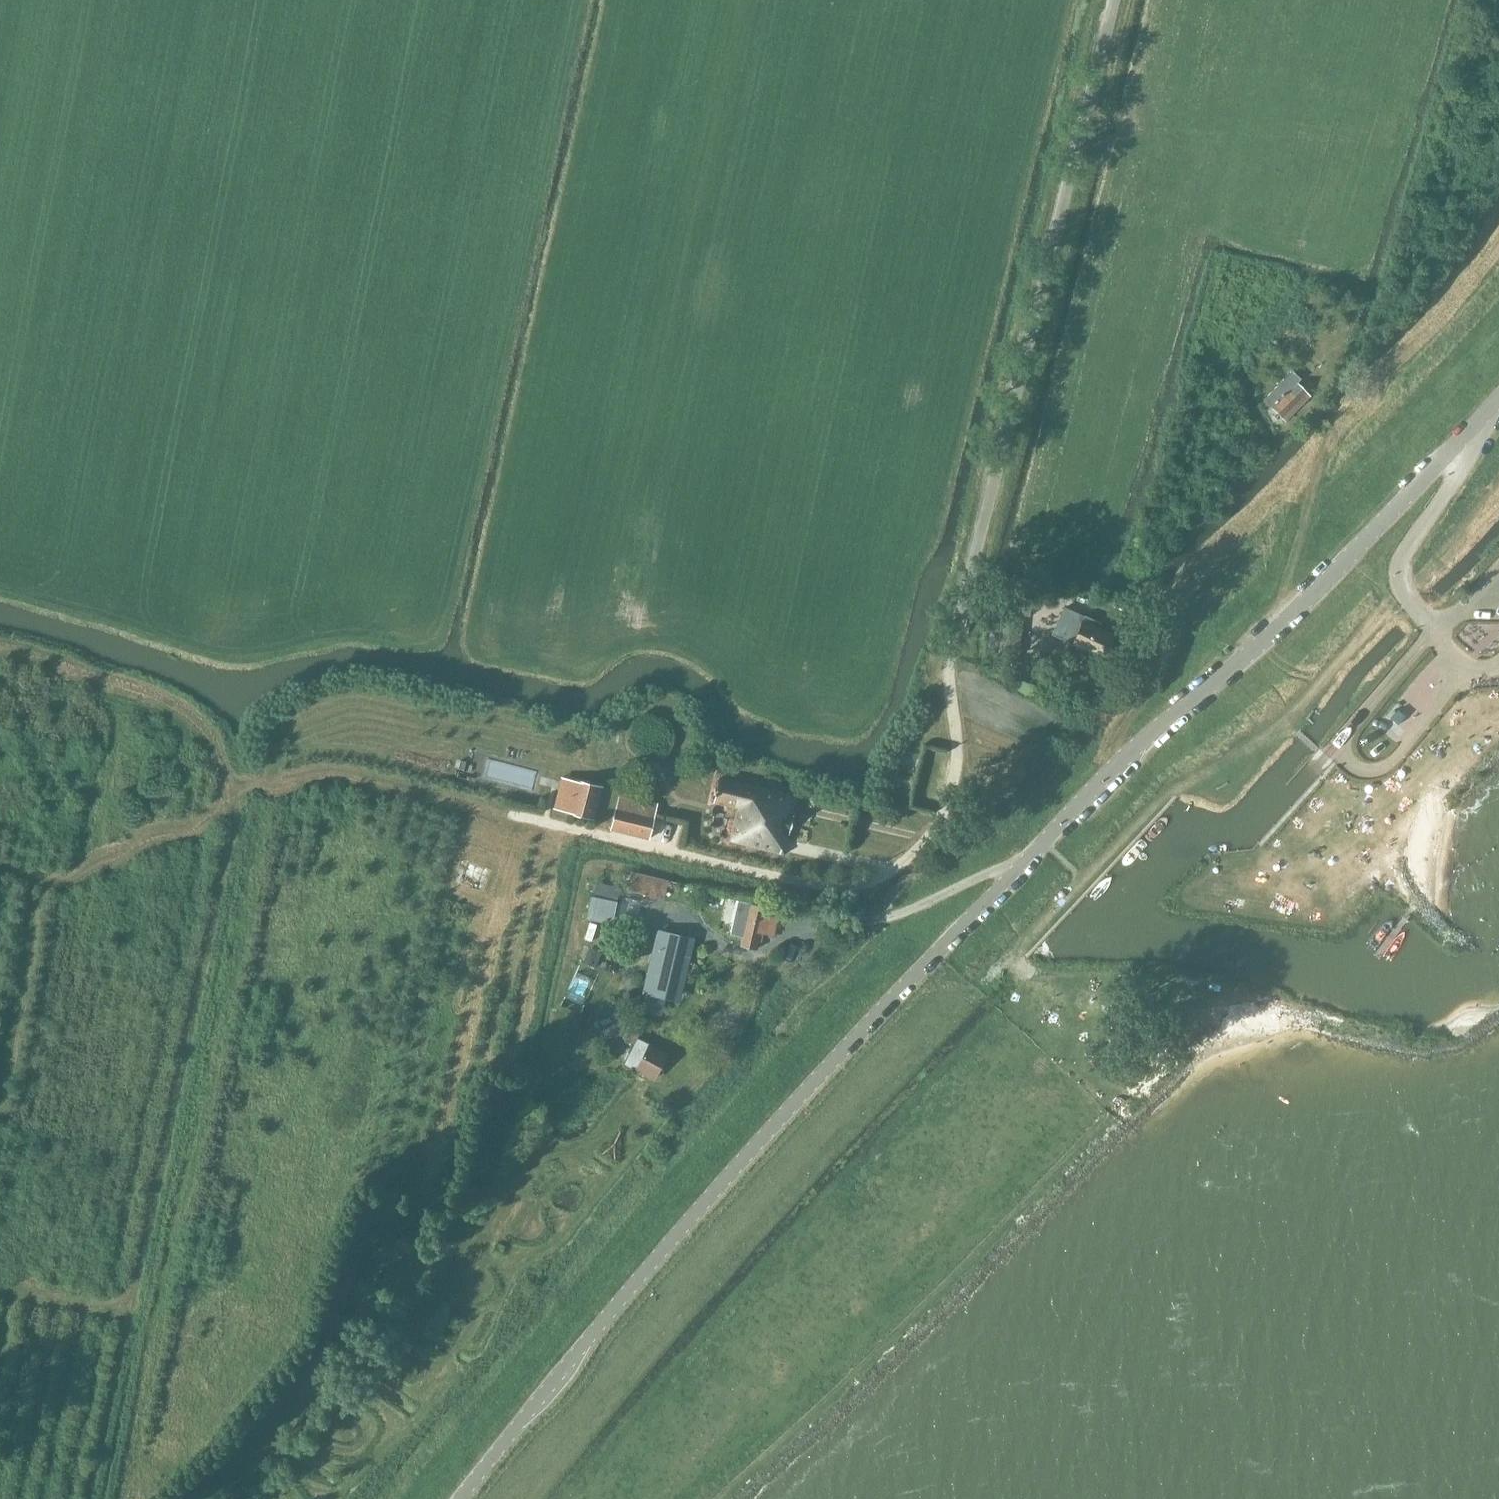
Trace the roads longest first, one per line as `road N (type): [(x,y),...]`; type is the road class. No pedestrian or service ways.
road 1 (tertiary): [(461,1498),(634,1283),(894,996),(1140,742),(1352,556),(1498,404)]
road 2 (unclassified): [(1112,0),(951,656)]
road 3 (track): [(513,816),(341,769),(243,790)]

